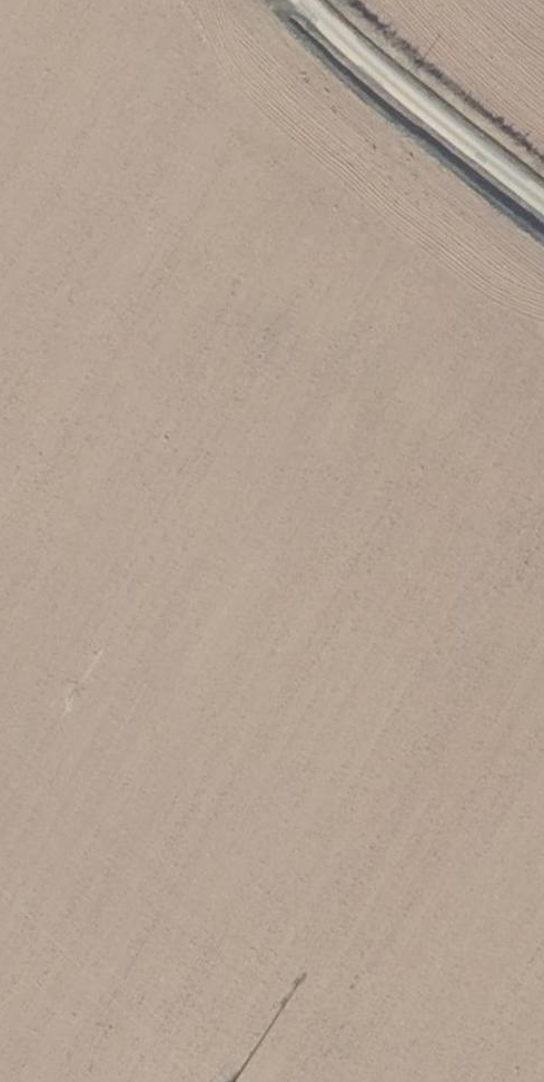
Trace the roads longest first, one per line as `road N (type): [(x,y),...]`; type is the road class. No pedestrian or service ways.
road 1 (unclassified): [(543,190),(311,0)]

